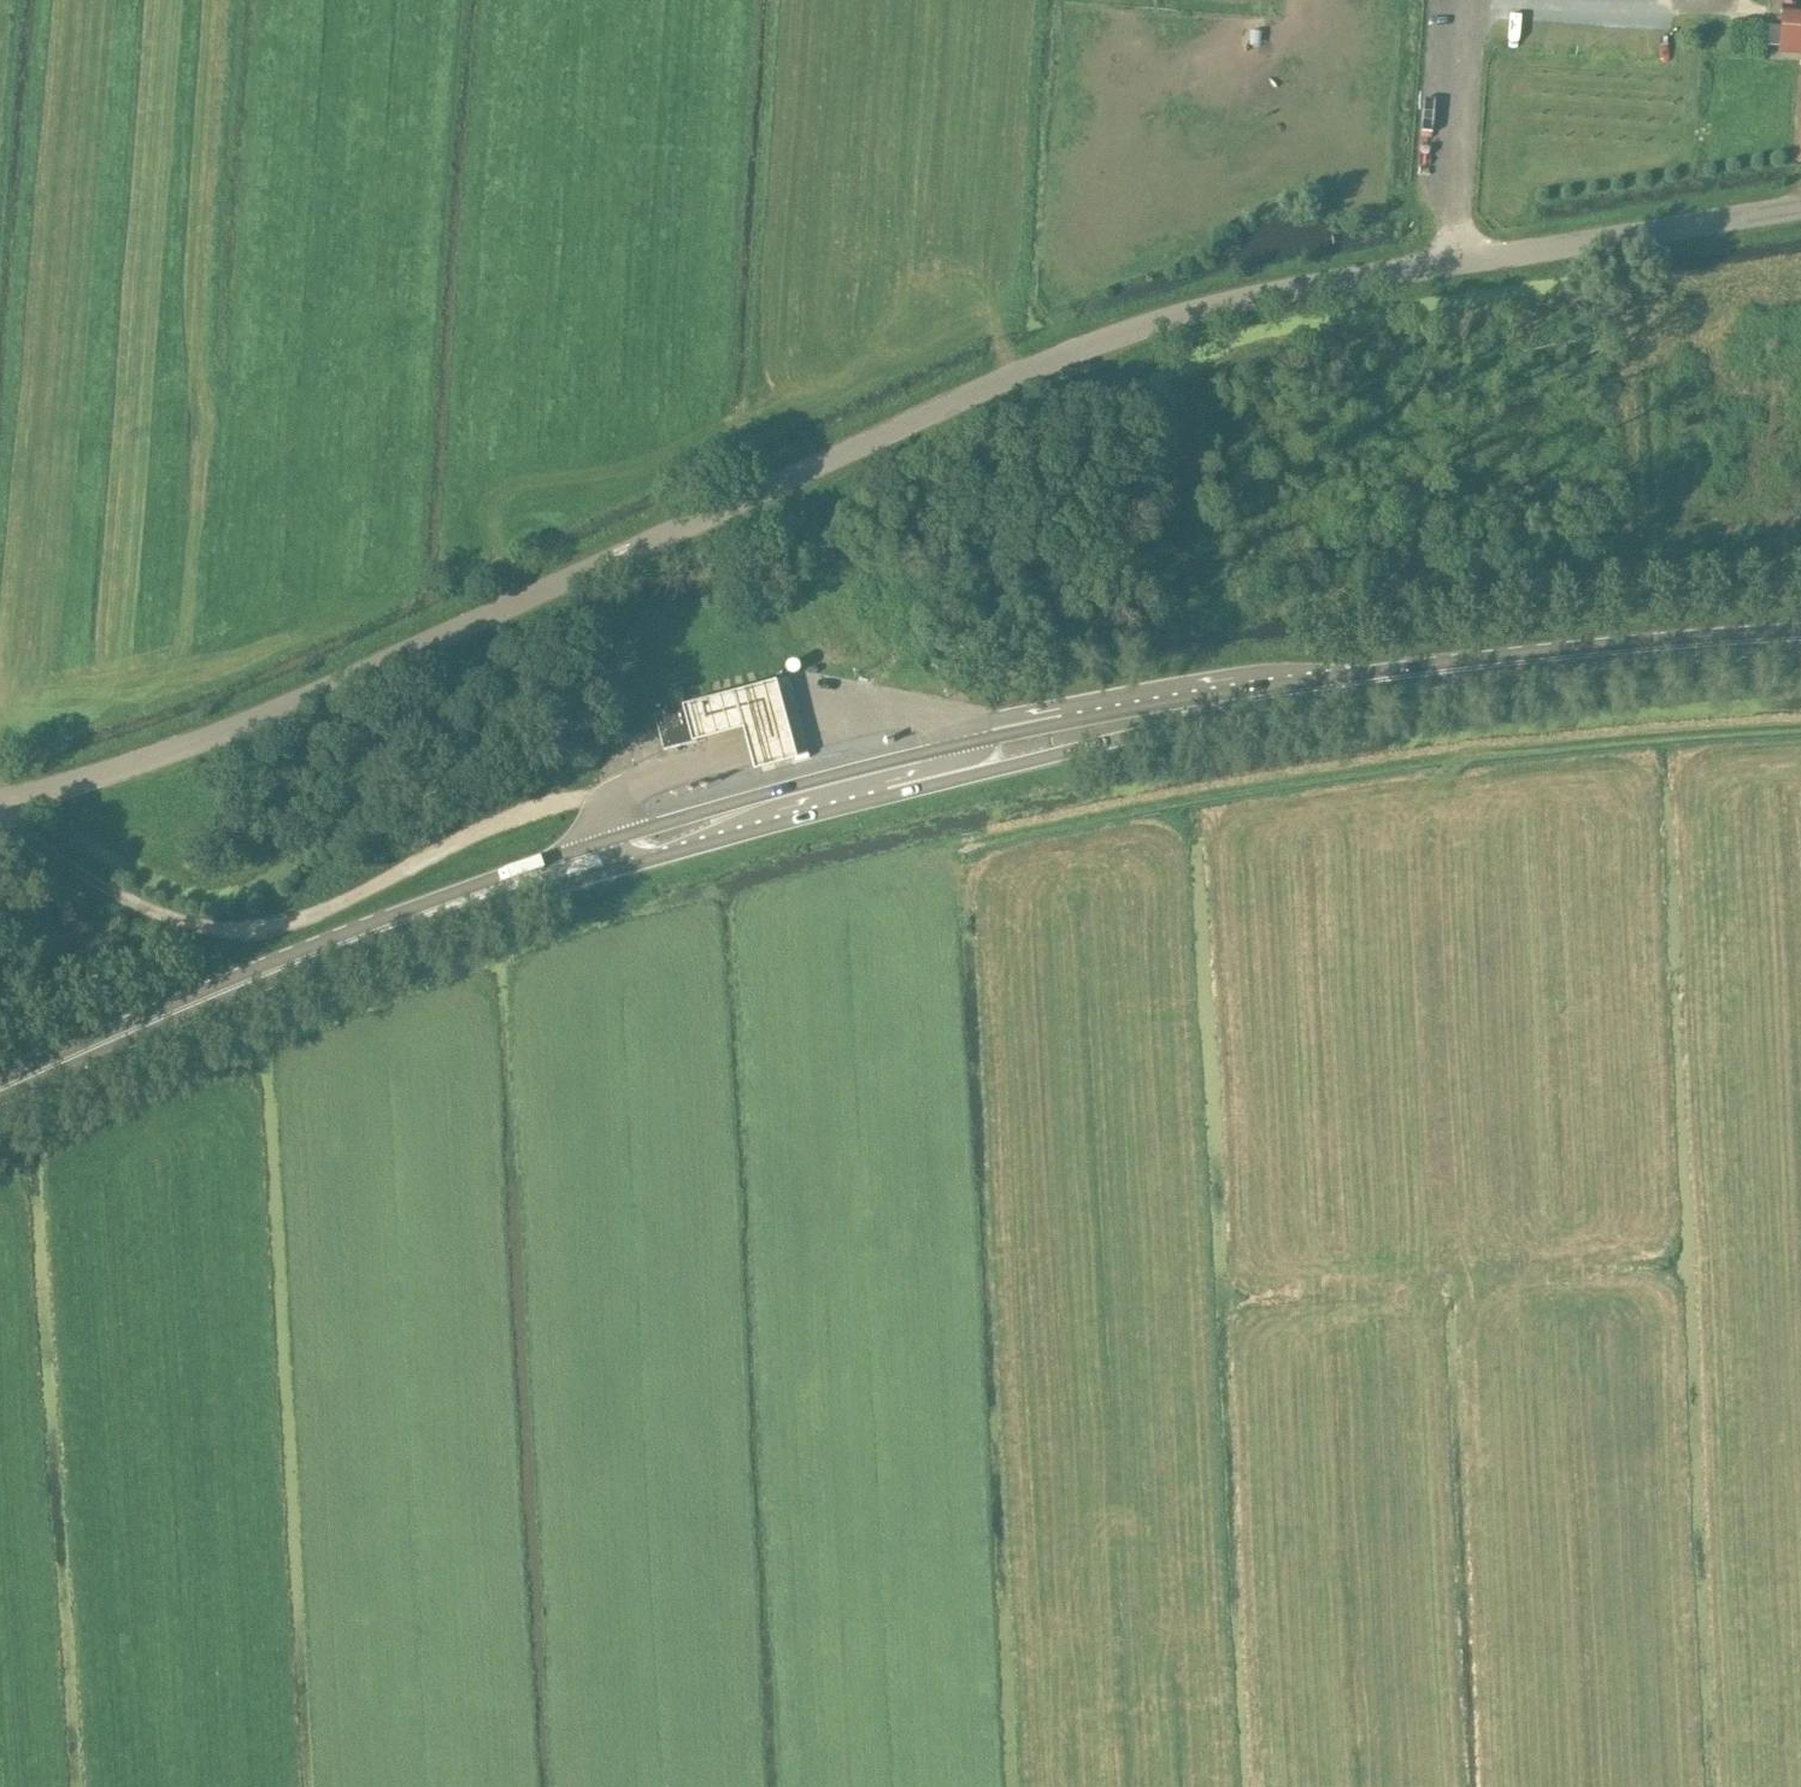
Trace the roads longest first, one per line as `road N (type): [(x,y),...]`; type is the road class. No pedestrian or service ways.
road 1 (unclassified): [(0,803),(287,707),(1121,336),(1220,308),(1456,262),(1800,210)]
road 2 (track): [(909,1235),(884,869),(1201,789),(1540,743),(1800,726)]
road 3 (primary): [(618,855),(308,956),(0,1088)]
road 4 (primary): [(1800,640),(1578,654),(1211,707)]
road 5 (primary): [(1211,707),(1156,705),(998,735),(946,767)]
road 6 (primary): [(946,767),(1002,768),(1148,733),(1211,707)]
road 7 (primary): [(946,767),(743,819)]
road 8 (primary): [(743,819),(703,813),(646,831),(618,855)]
road 9 (primary): [(618,855),(658,857),(712,840),(743,819)]

